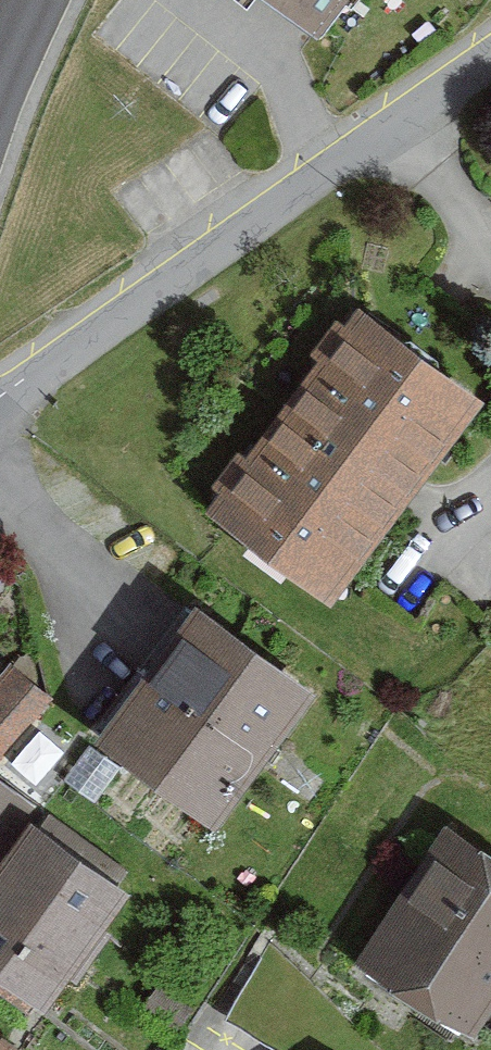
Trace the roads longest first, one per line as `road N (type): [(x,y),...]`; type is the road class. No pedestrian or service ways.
road 1 (unclassified): [(0,397),(490,58)]

